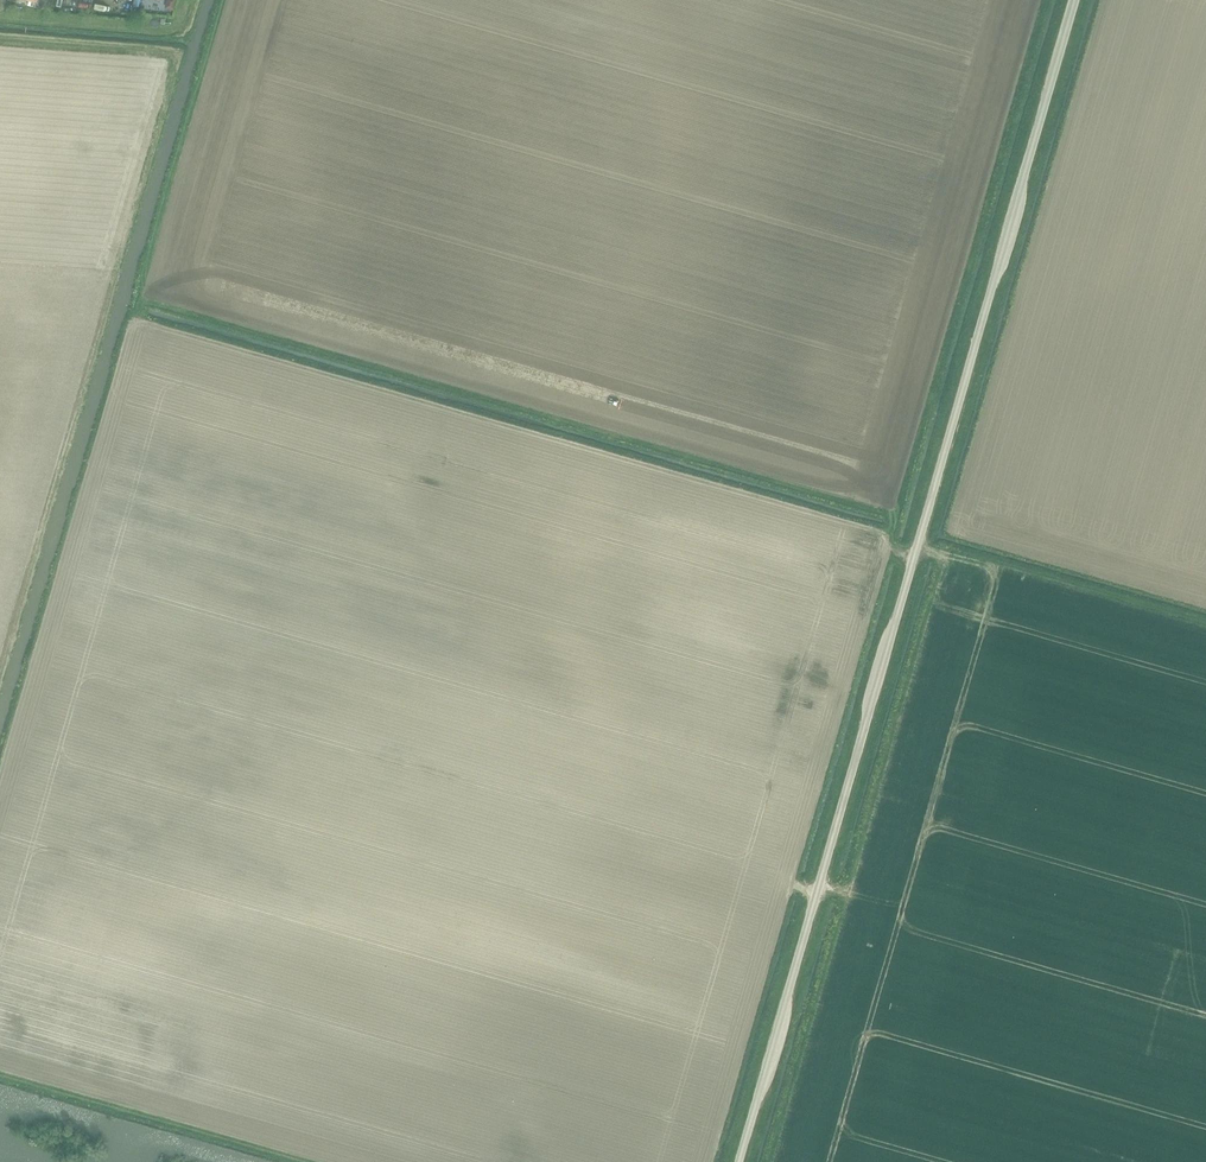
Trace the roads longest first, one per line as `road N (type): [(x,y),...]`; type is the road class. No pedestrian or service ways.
road 1 (unclassified): [(739,1161),(1075,0)]

